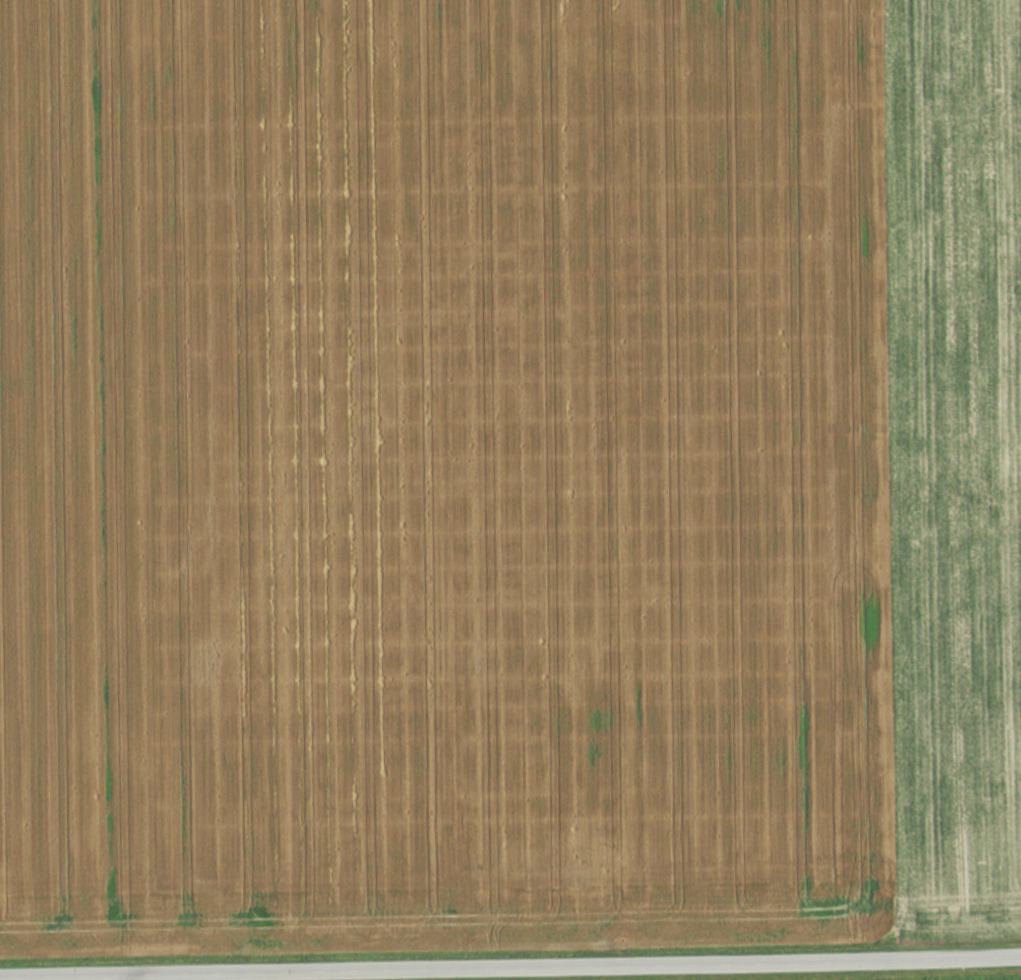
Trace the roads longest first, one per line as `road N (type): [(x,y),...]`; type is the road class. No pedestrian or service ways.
road 1 (residential): [(160,979),(1020,961)]

